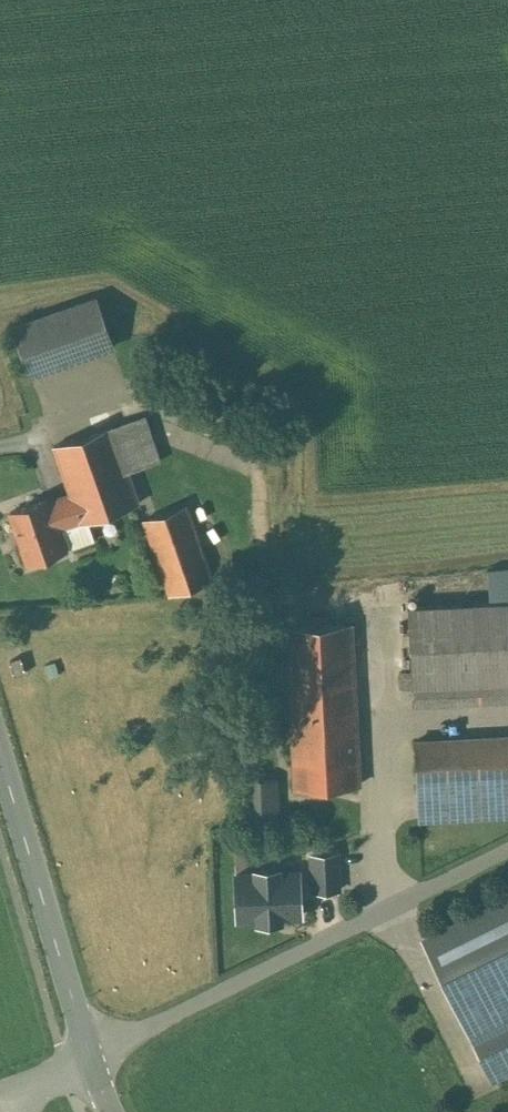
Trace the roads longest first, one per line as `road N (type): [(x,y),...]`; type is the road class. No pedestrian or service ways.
road 1 (unclassified): [(507,847),(90,1057)]
road 2 (tertiary): [(0,750),(90,1057)]

